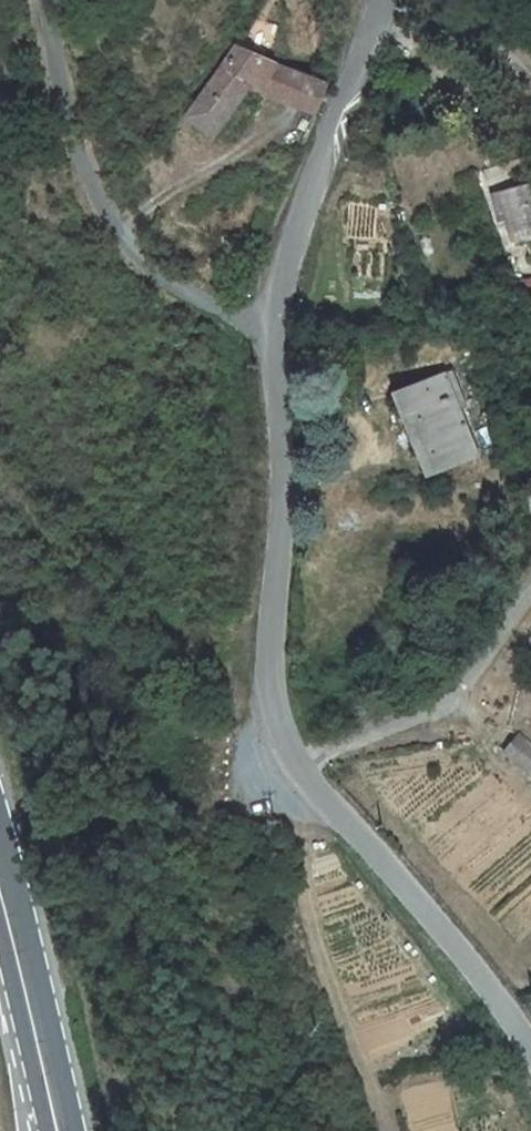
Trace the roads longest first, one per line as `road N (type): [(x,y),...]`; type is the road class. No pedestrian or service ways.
road 1 (unclassified): [(530,1068),(517,1037),(400,886),(310,808),(261,728),(275,449),(271,328)]
road 2 (unclassified): [(271,328),(234,326),(124,255),(54,64),(40,0)]
road 3 (unclassified): [(271,328),(270,293),(349,60),(382,0)]
road 4 (primary): [(0,928),(55,1130)]

